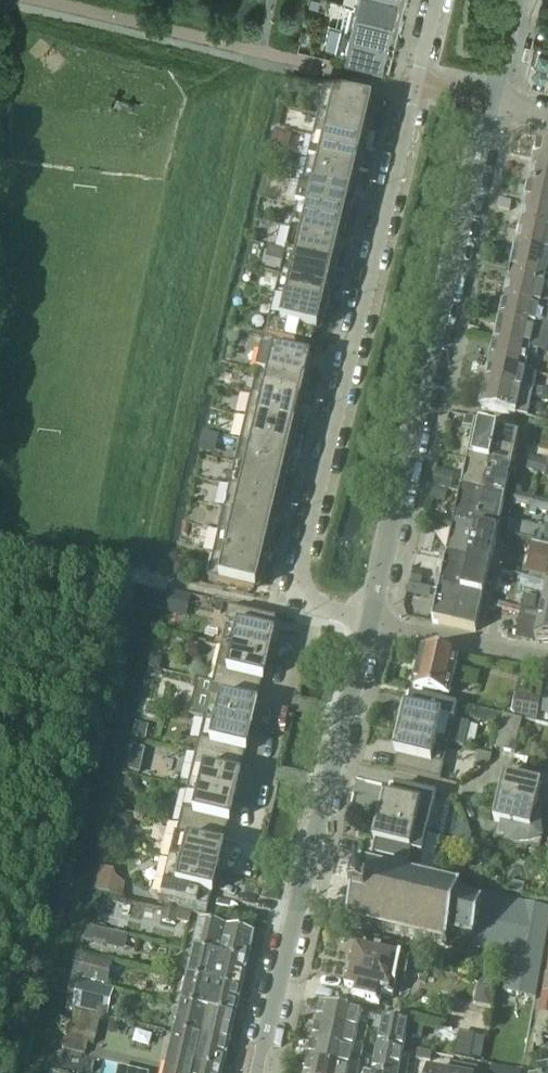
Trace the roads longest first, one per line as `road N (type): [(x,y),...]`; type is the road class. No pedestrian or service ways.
road 1 (residential): [(436,0),(293,594),(370,624)]
road 2 (tertiary): [(370,624),(489,104)]
road 3 (tertiary): [(257,1072),(370,624)]
road 4 (residential): [(547,654),(370,624)]

